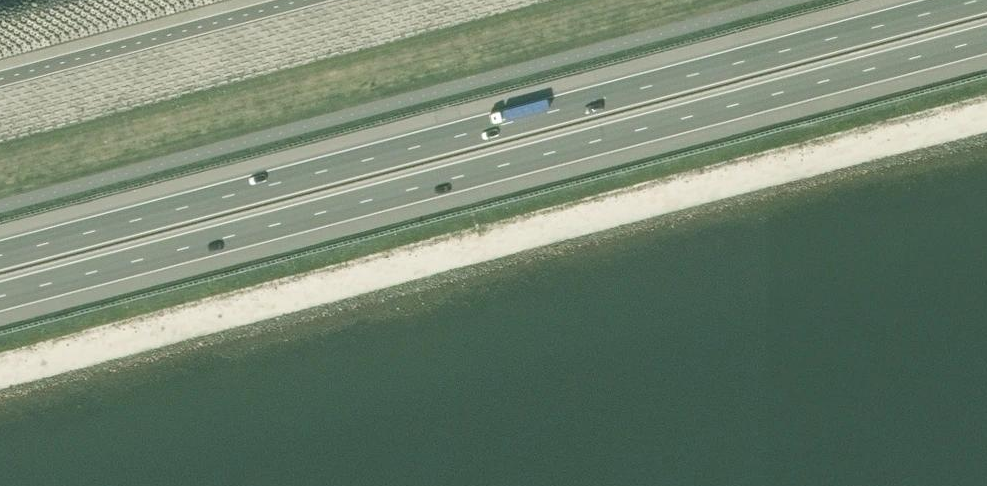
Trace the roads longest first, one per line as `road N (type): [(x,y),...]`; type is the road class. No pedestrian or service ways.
road 1 (motorway): [(0,296),(986,39)]
road 2 (motorway): [(976,0),(0,255)]

